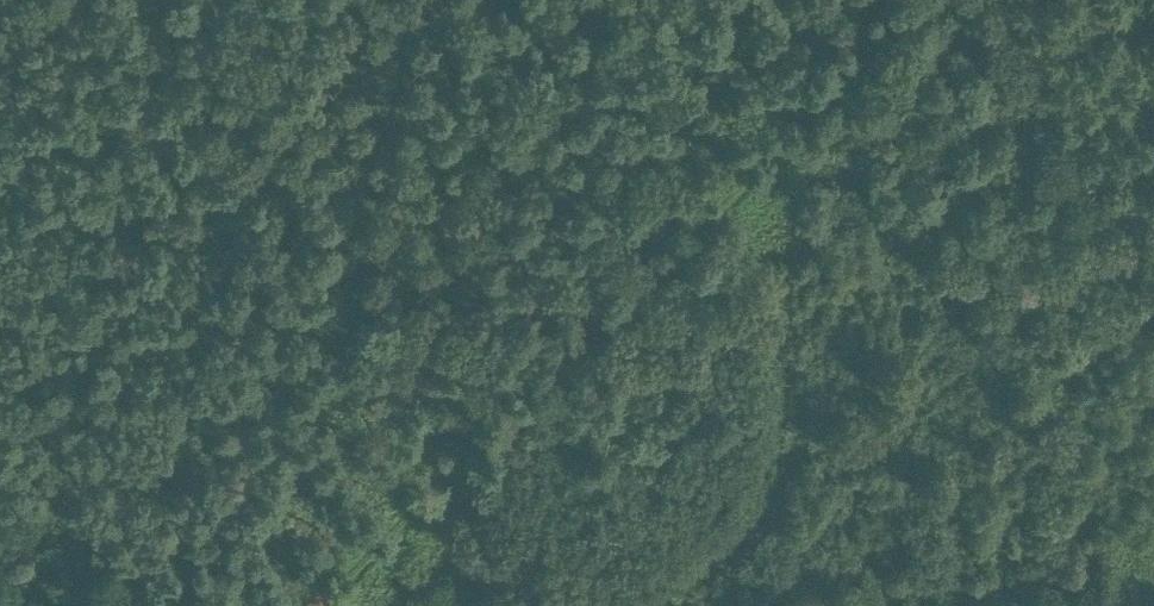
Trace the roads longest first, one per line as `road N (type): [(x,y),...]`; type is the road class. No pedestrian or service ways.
road 1 (track): [(918,0),(313,605)]
road 2 (track): [(198,0),(0,288)]

